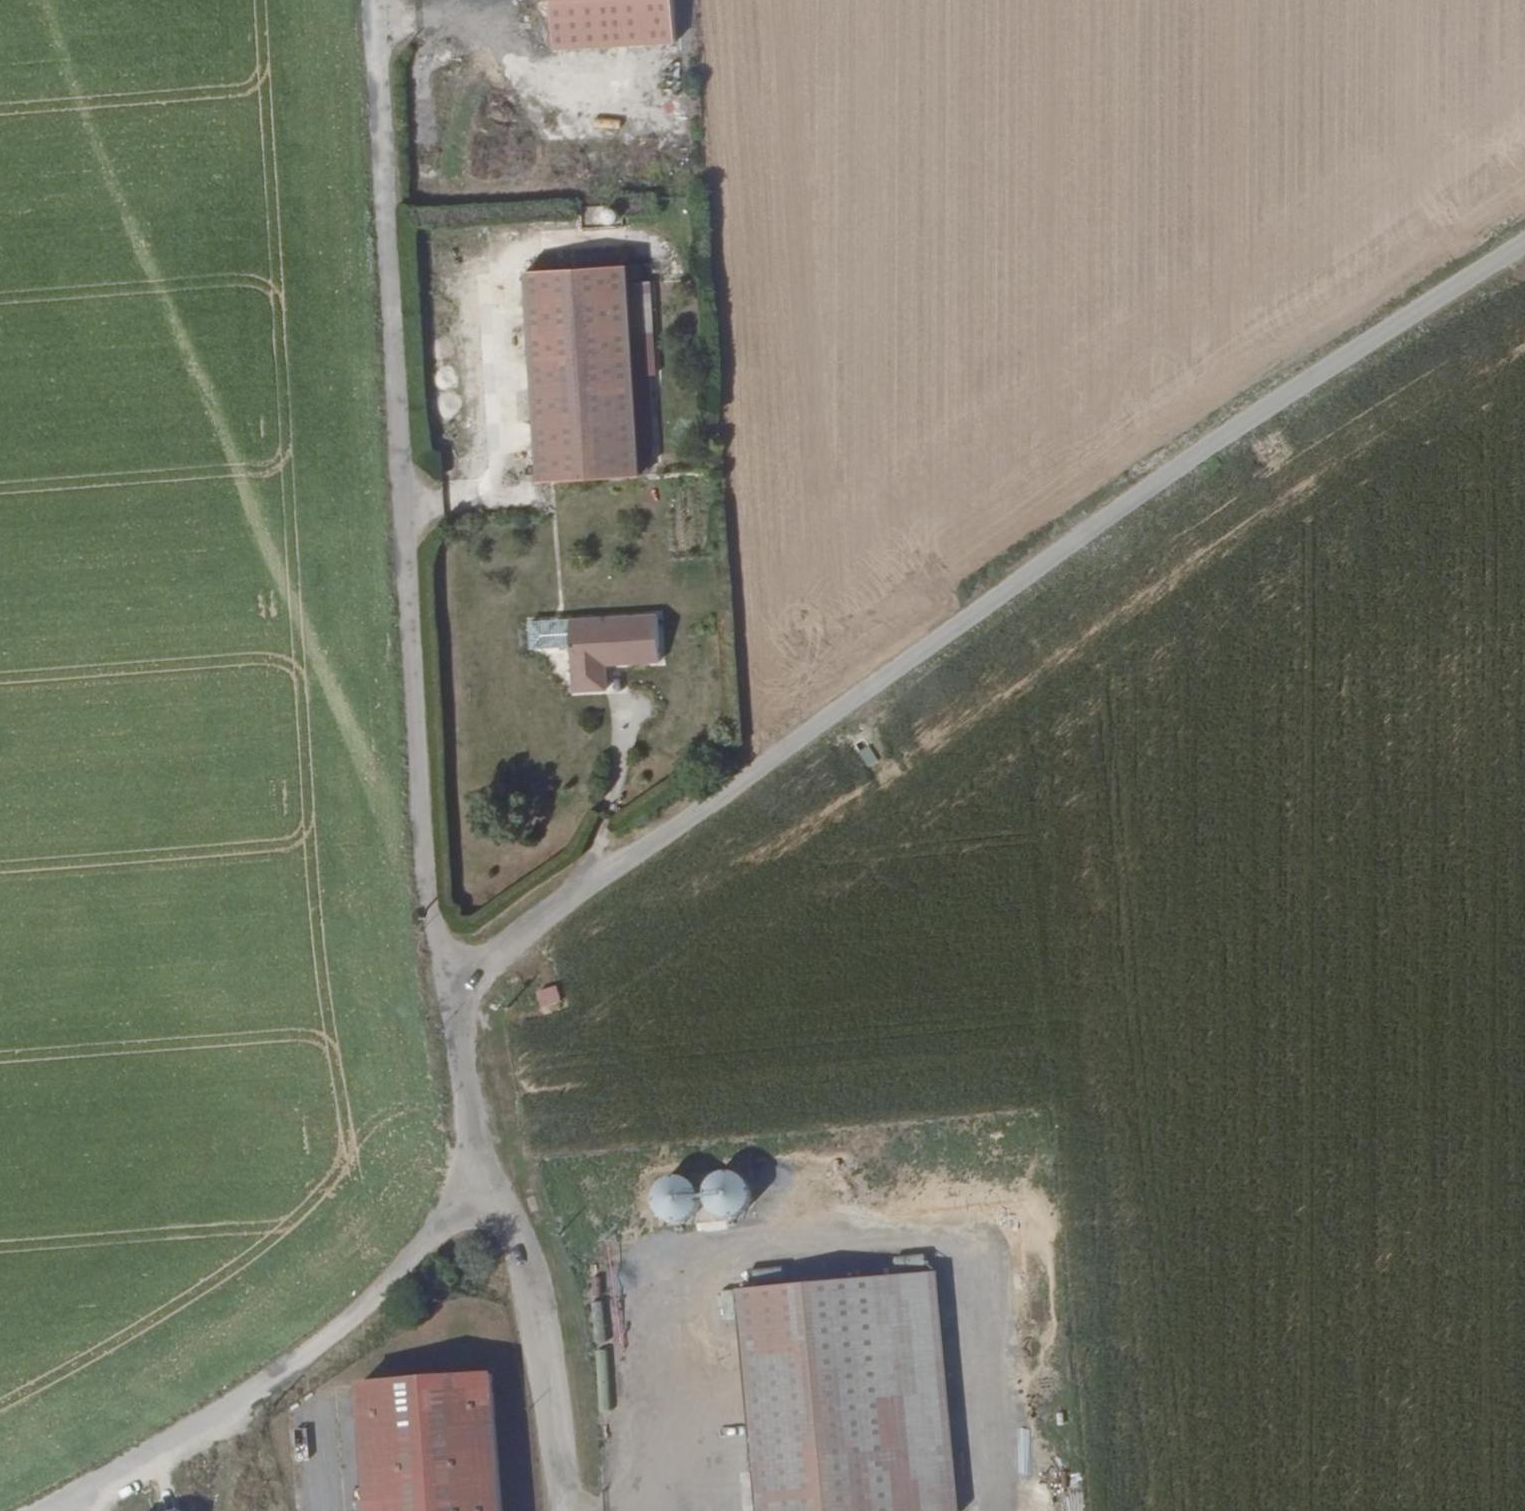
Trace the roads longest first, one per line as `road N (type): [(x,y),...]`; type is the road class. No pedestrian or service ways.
road 1 (track): [(1524,248),(1161,490),(449,990)]
road 2 (track): [(379,0),(430,914),(449,990)]
road 3 (track): [(449,990),(490,1199),(405,1285),(287,1379),(46,1510)]
road 4 (residential): [(490,1199),(539,1313),(563,1510)]

